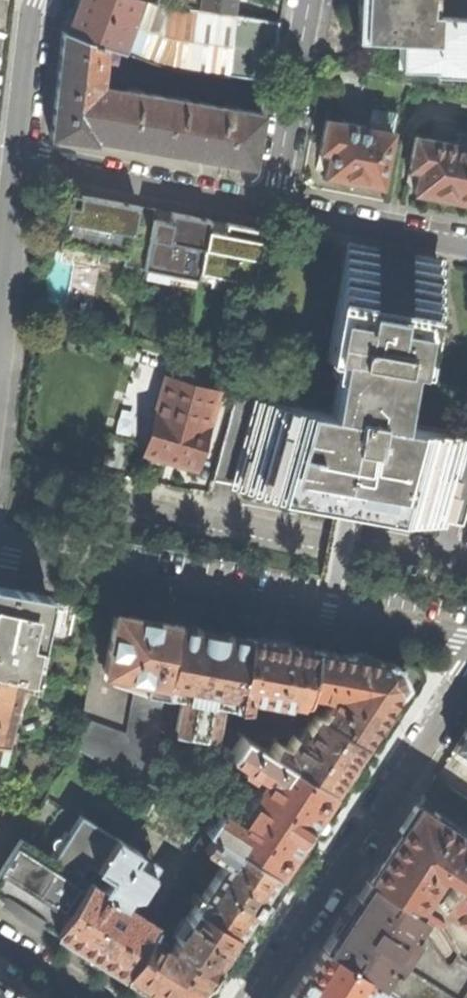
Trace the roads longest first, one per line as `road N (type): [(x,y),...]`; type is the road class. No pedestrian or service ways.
road 1 (residential): [(0,557),(466,639)]
road 2 (residential): [(257,997),(466,680)]
road 3 (residential): [(466,569),(99,498)]
road 4 (residential): [(23,161),(272,210)]
road 5 (residential): [(309,0),(272,210)]
road 6 (residential): [(272,210),(466,244)]
road 7 (residential): [(23,161),(0,353)]
road 8 (residential): [(43,0),(23,161)]

